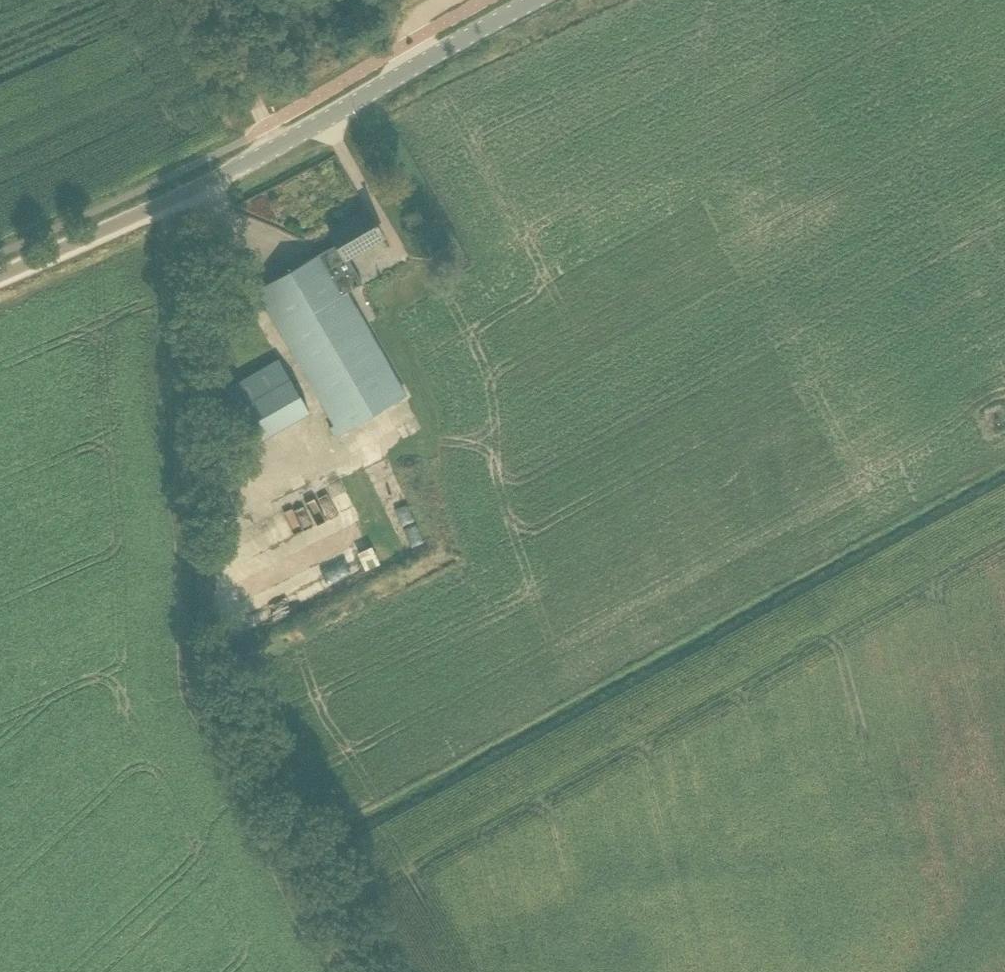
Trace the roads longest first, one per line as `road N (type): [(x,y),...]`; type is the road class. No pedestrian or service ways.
road 1 (unclassified): [(0,273),(277,147)]
road 2 (unclassified): [(277,147),(541,0)]
road 3 (unclassified): [(277,147),(207,0)]

